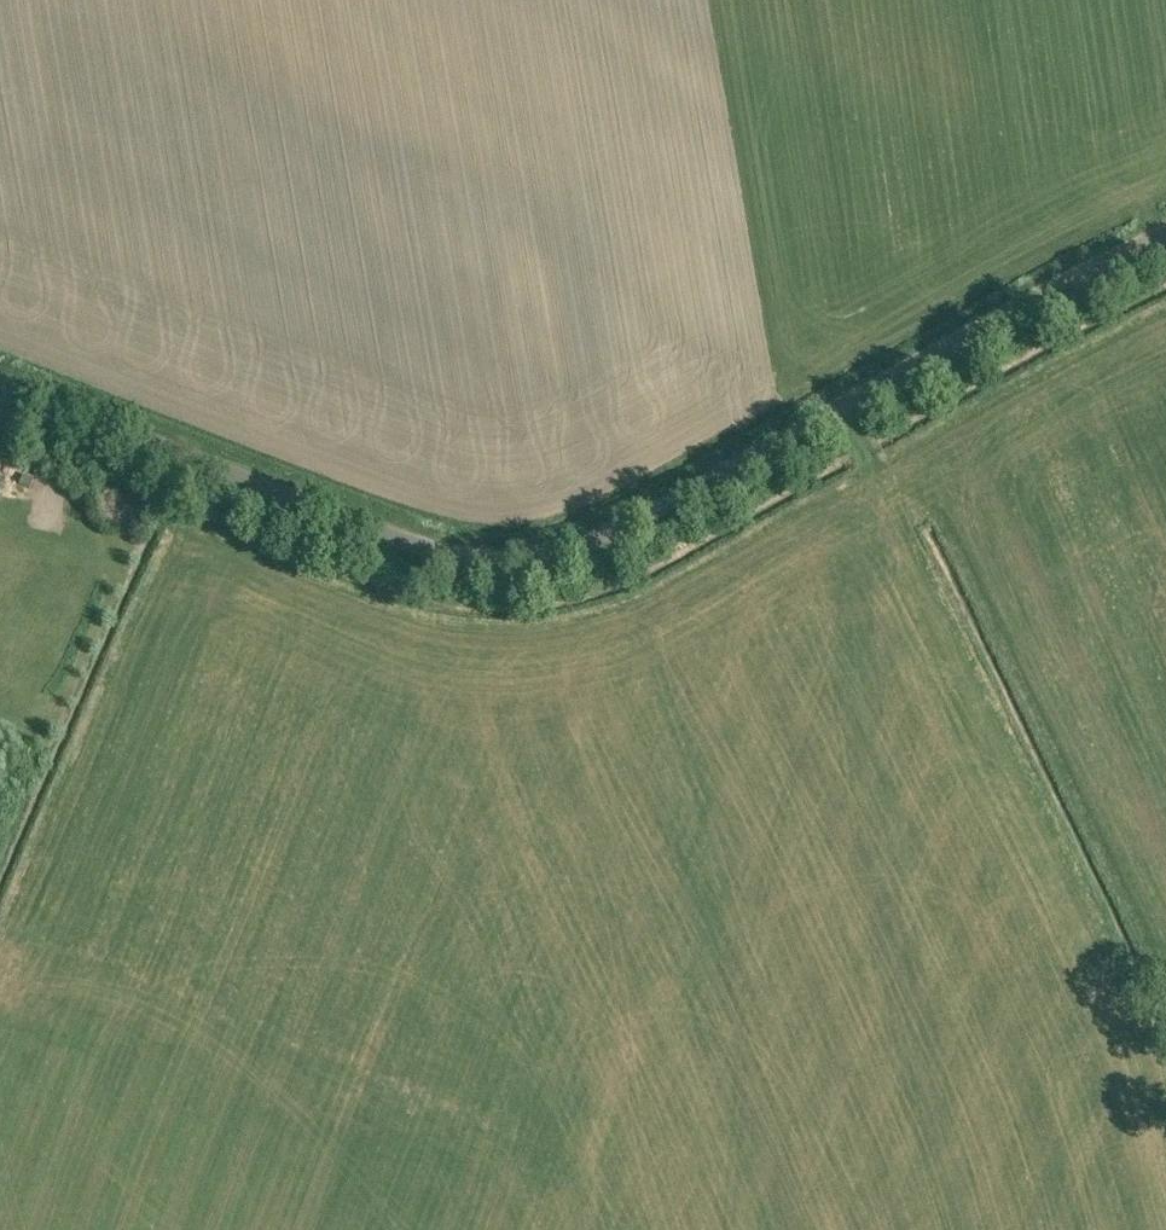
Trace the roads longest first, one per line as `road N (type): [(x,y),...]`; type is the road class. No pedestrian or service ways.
road 1 (unclassified): [(1165,236),(638,522),(591,544),(527,558),(454,555),(408,542),(0,380)]

